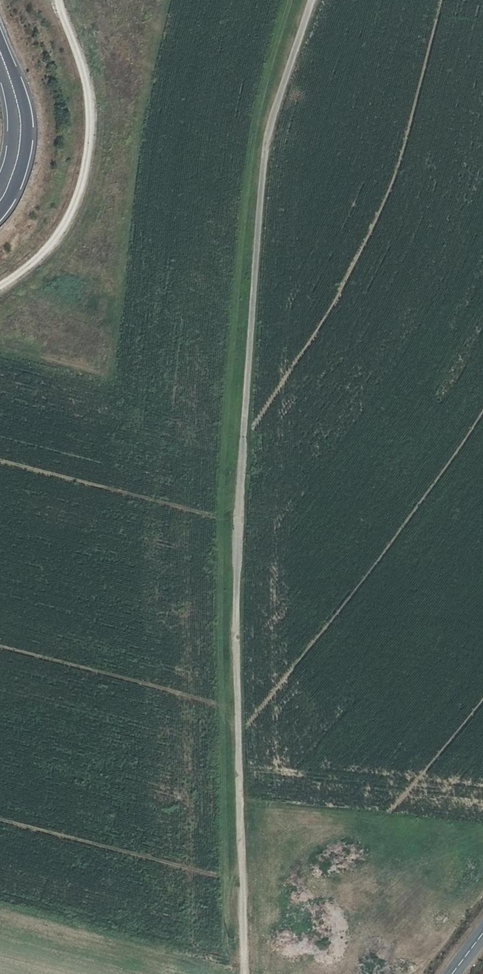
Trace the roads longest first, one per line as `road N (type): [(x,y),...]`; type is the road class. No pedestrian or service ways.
road 1 (unclassified): [(304,0),(262,142),(231,594),(247,973)]
road 2 (track): [(0,292),(60,237),(83,187),(97,121),(83,56),(59,0)]
road 3 (motorway): [(0,215),(24,169),(29,137),(0,36)]
road 4 (motorway): [(0,70),(15,138),(0,188)]

